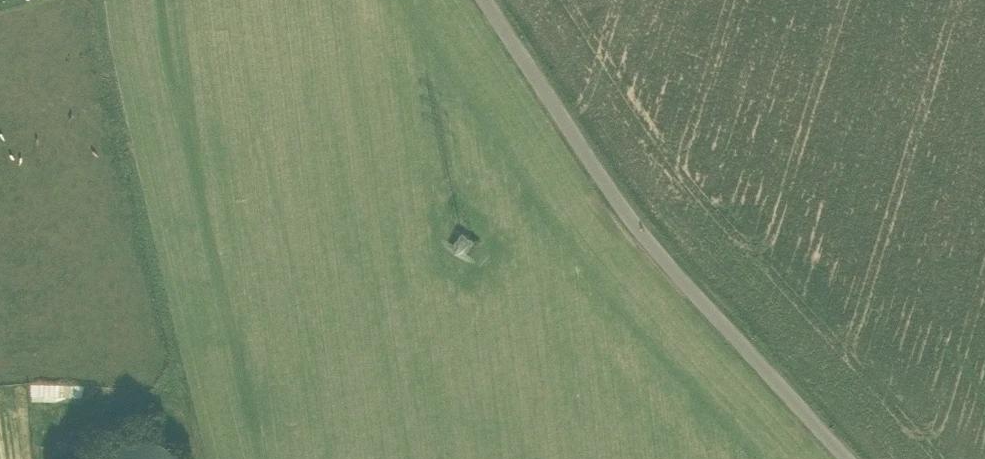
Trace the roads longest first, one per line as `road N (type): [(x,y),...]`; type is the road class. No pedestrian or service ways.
road 1 (unclassified): [(849,458),(634,224),(489,0)]

